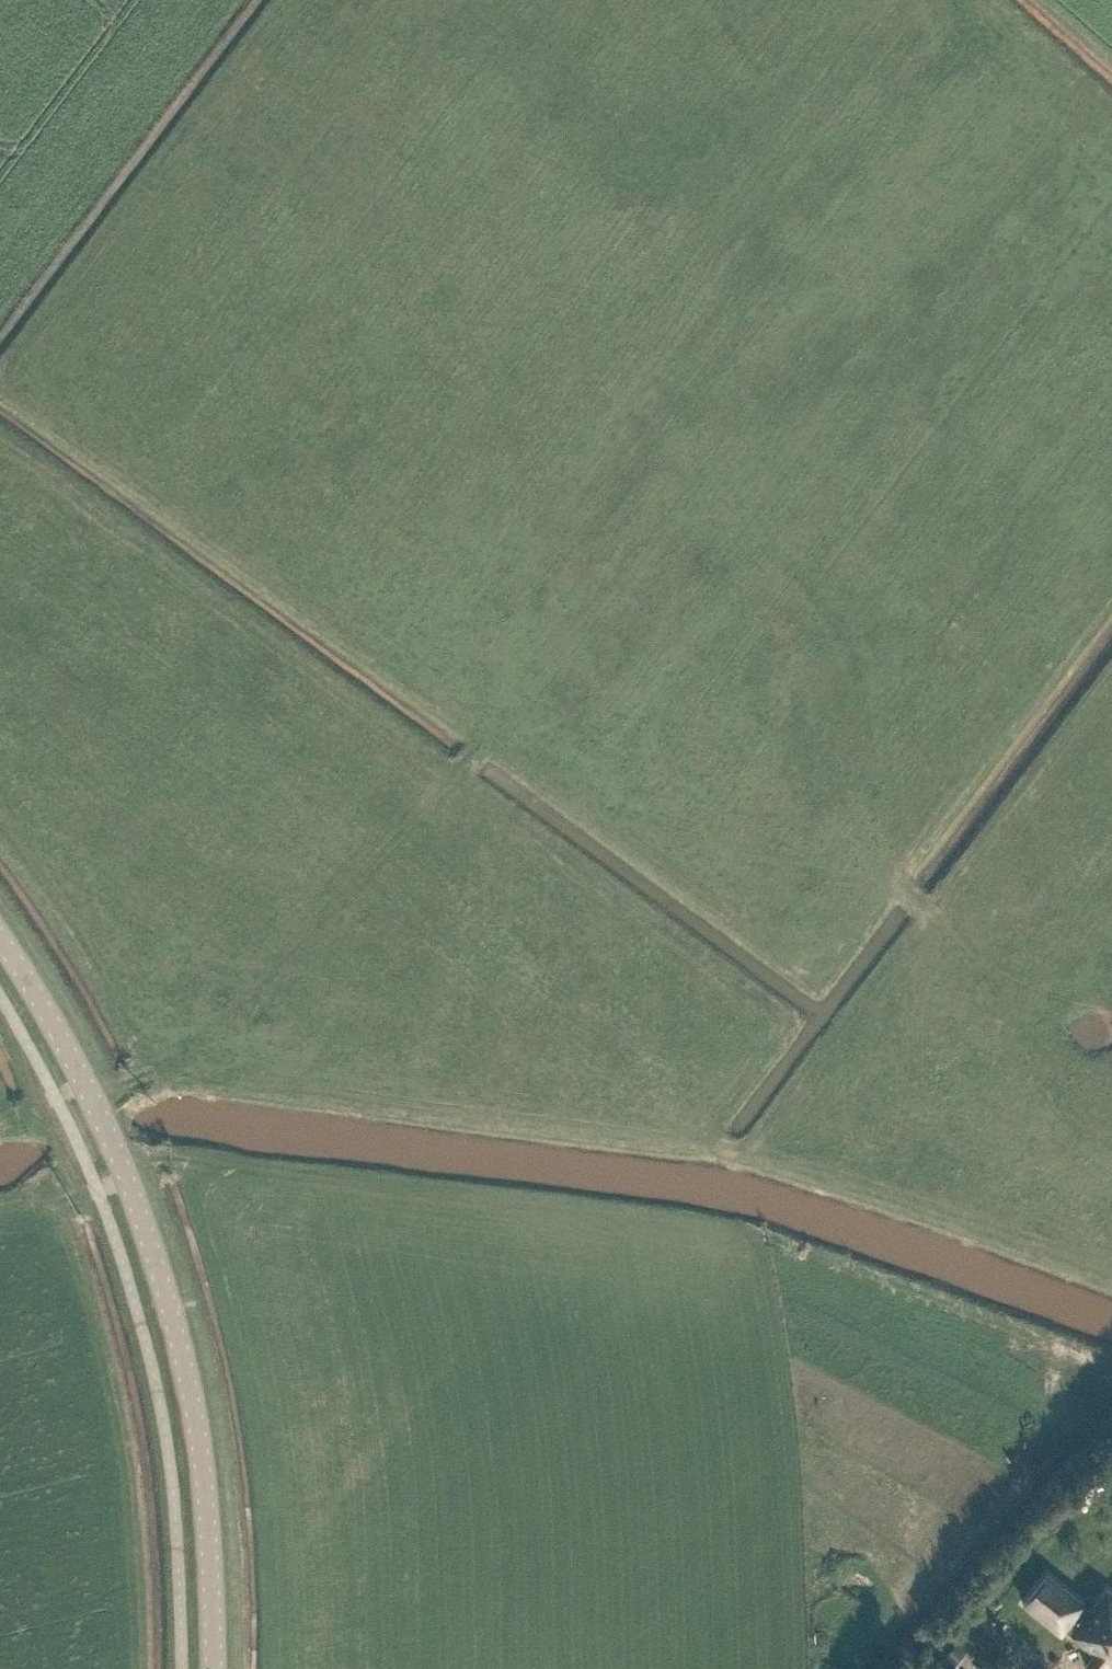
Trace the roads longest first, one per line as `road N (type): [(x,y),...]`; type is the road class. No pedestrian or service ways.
road 1 (tertiary): [(214,1668),(210,1515),(194,1390),(166,1281),(96,1095),(0,934)]

